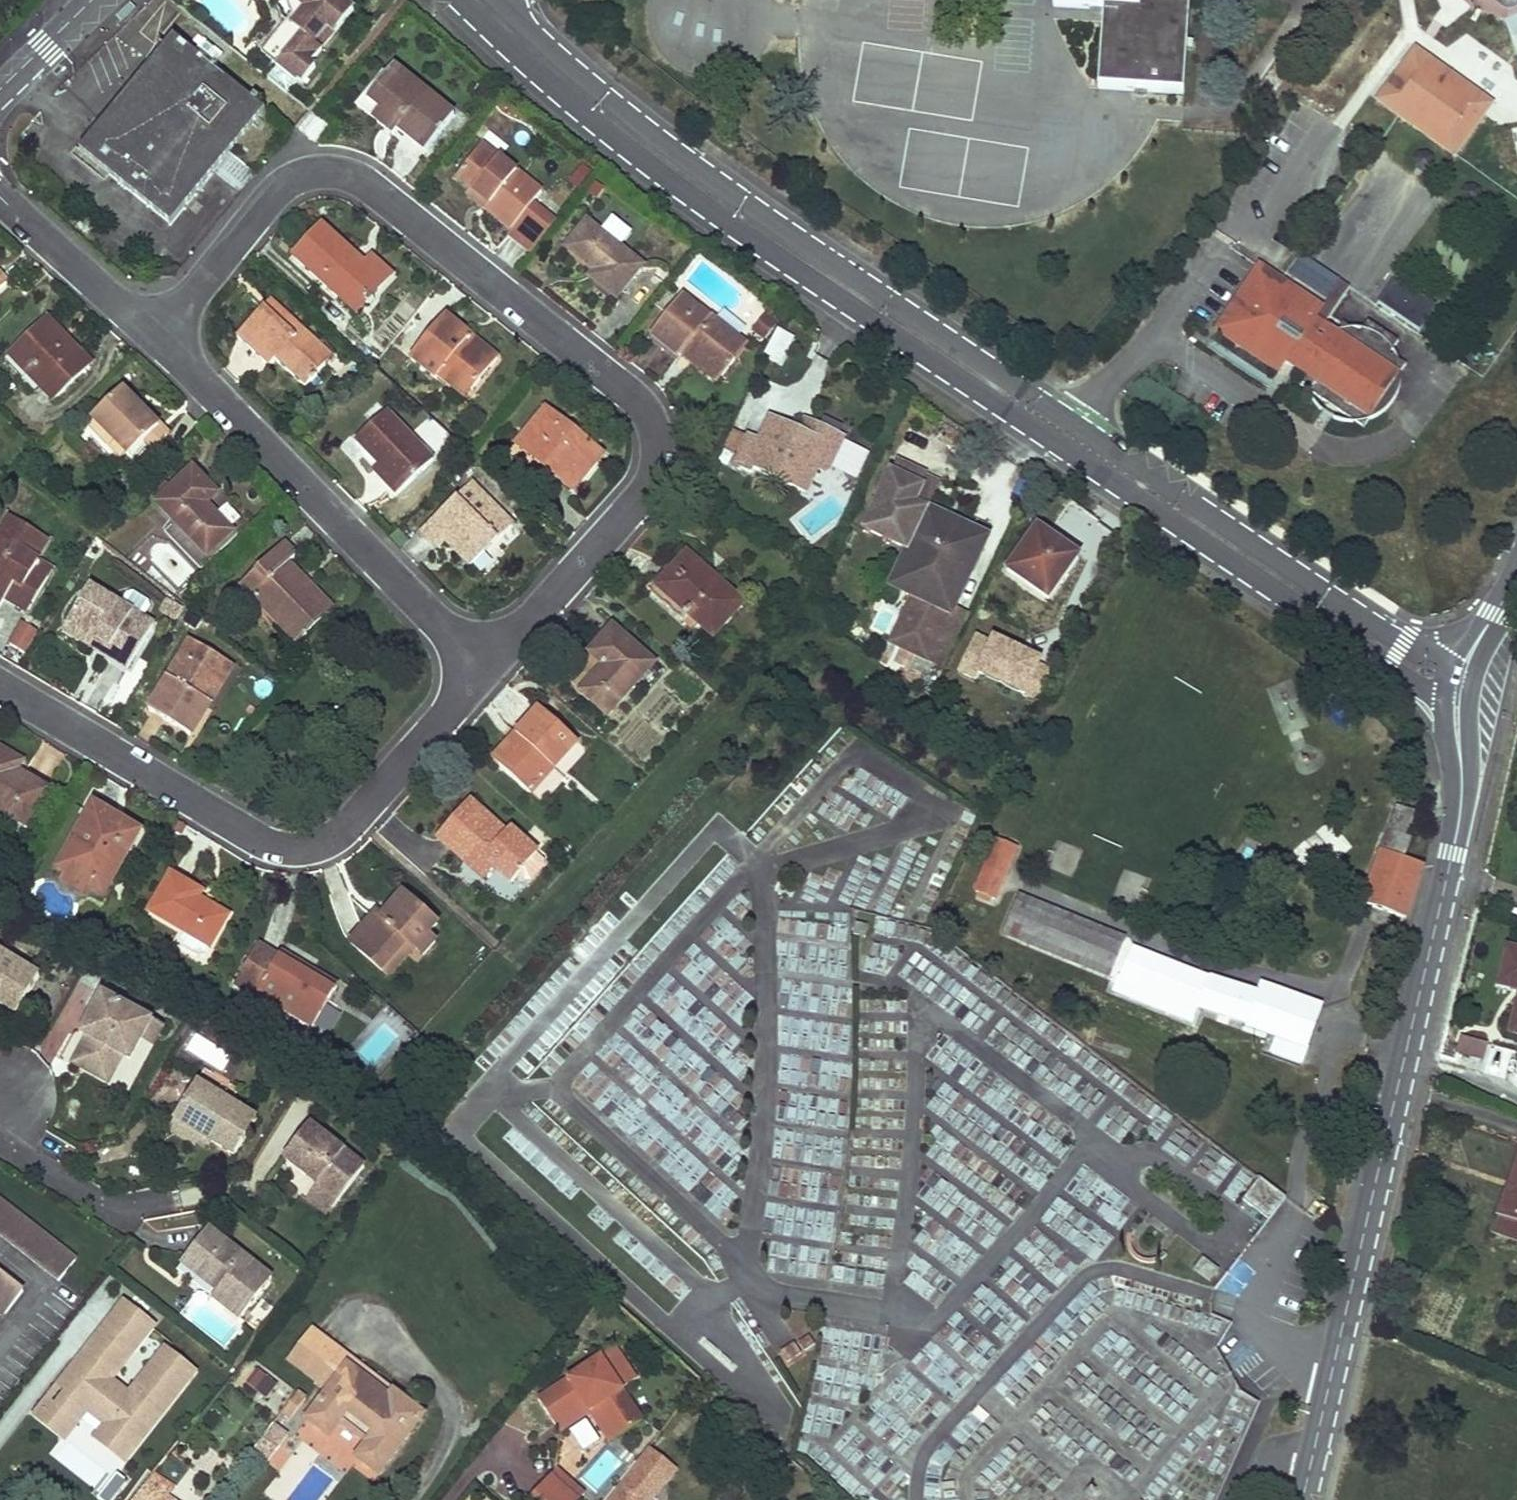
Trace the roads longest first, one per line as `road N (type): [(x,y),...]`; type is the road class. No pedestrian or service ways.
road 1 (tertiary): [(457,0),(657,171),(1455,711)]
road 2 (tertiary): [(1461,676),(792,234),(633,121),(498,0)]
road 3 (residential): [(157,337),(265,205),(296,179),(333,170),(367,185),(633,395),(659,436),(646,491),(485,670)]
road 4 (tertiary): [(1301,1499),(1452,852),(1461,789),(1455,711)]
road 5 (residential): [(485,670),(338,839),(302,850),(263,842),(0,686)]
road 6 (residential): [(485,670),(157,337)]
road 7 (residential): [(157,337),(0,196)]
road 8 (residential): [(174,1201),(114,1212),(0,1143)]
road 9 (residential): [(0,91),(93,0)]

